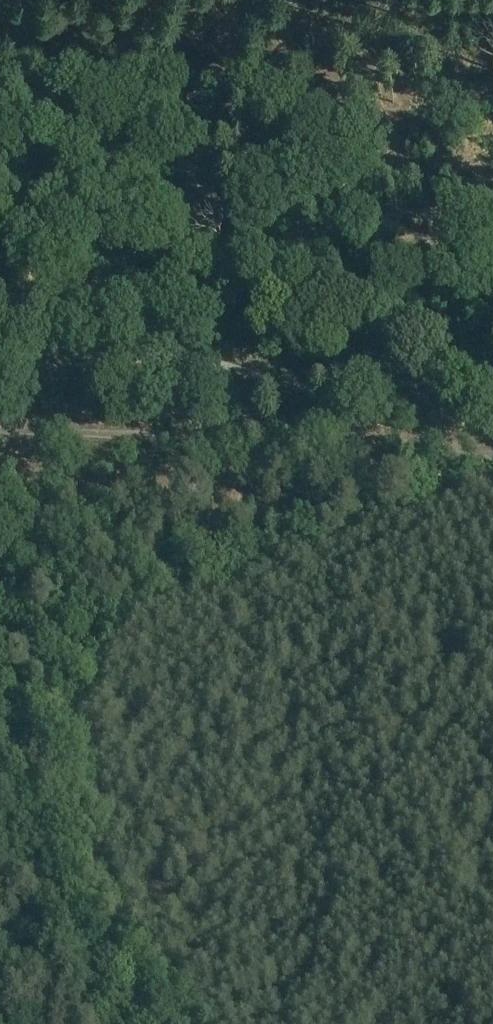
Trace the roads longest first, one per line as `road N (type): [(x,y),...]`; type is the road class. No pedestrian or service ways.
road 1 (track): [(0,432),(492,450)]

